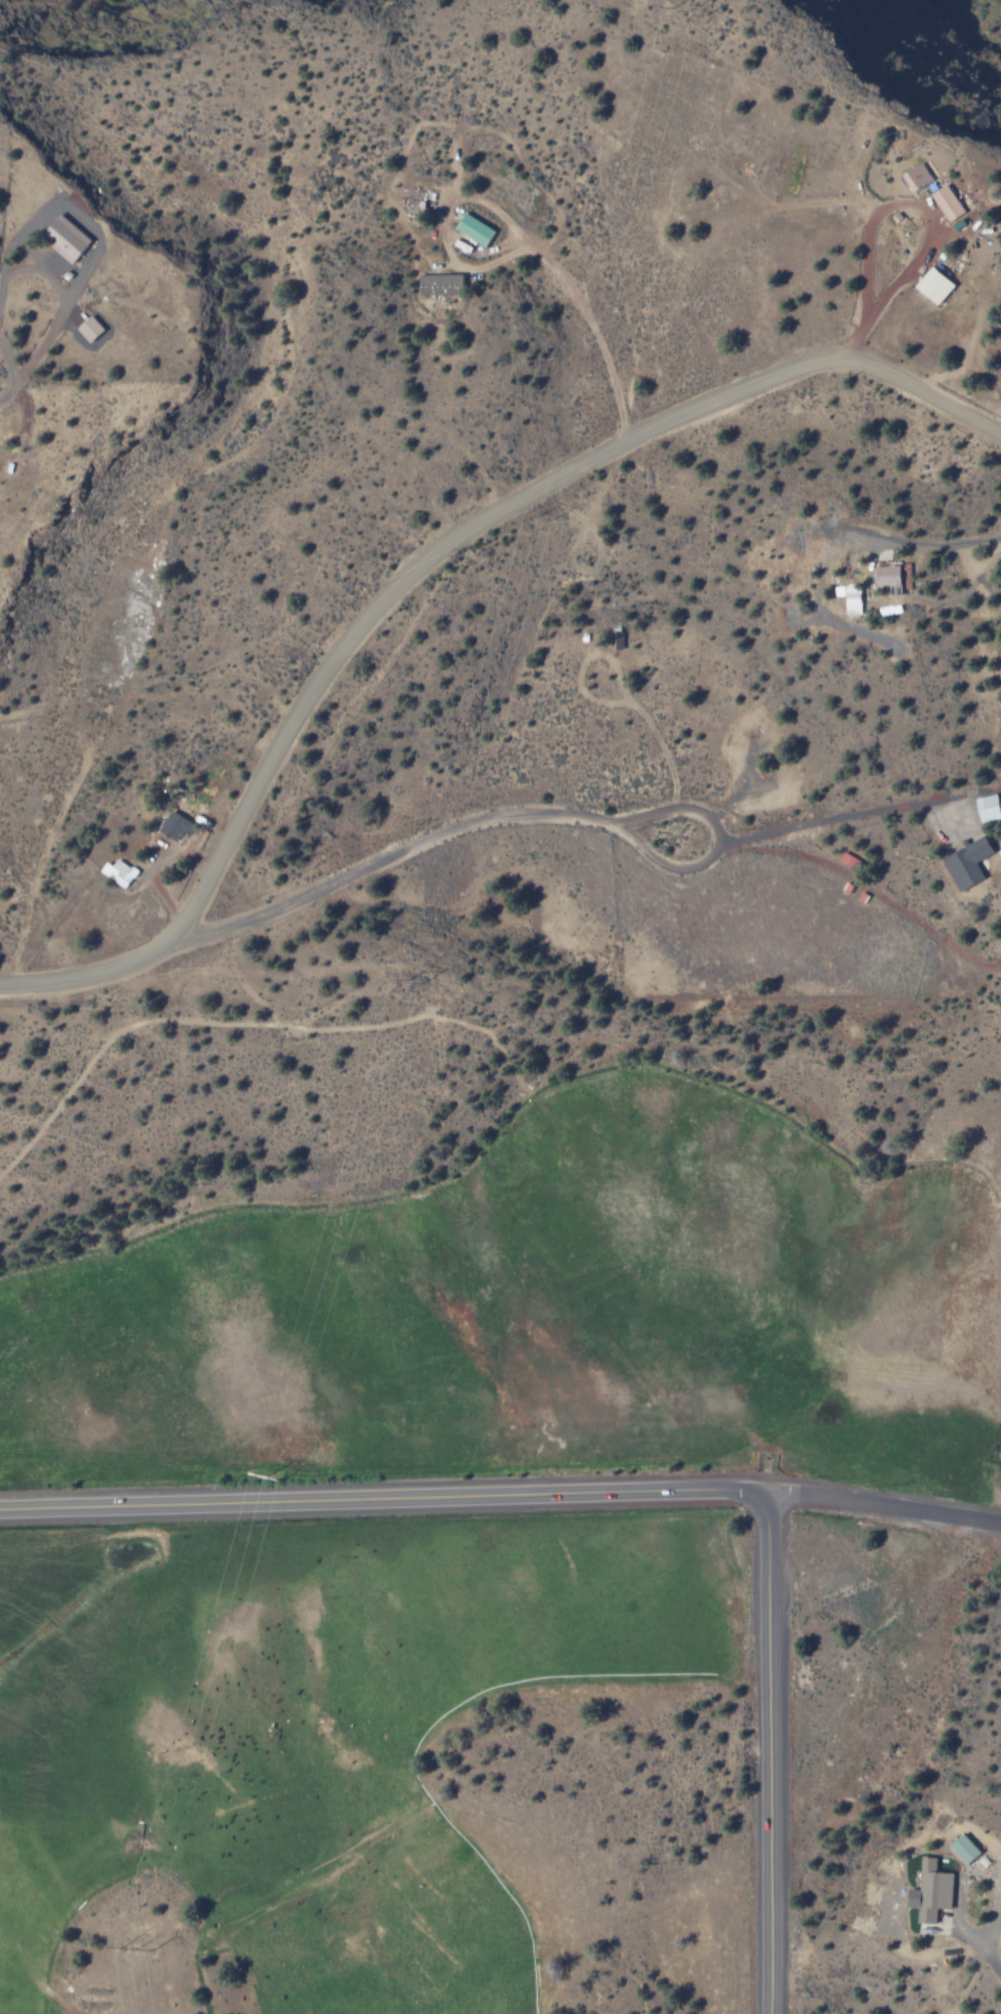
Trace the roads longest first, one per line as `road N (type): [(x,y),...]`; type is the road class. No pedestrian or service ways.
road 1 (residential): [(172,940),(274,755),(370,615),(425,560),(494,512),(687,411),(813,364),(877,366),(1000,433)]
road 2 (tertiary): [(767,1492),(0,1509)]
road 3 (residential): [(172,940),(268,919),(383,849),(479,816),(608,824),(663,864),(694,873),(723,845),(704,816),(679,809),(608,824)]
road 4 (tertiary): [(773,2013),(767,1492)]
road 5 (residential): [(767,1492),(1000,1524)]
road 6 (residential): [(172,940),(126,966),(0,984)]

